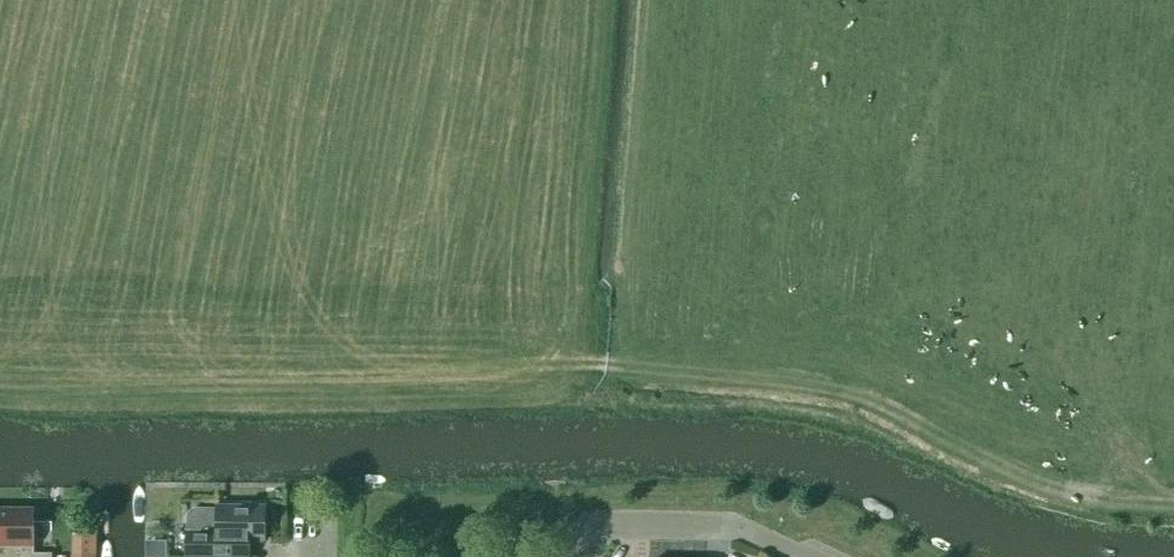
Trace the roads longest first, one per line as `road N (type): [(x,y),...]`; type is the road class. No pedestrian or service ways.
road 1 (residential): [(794,556),(746,534),(605,532),(590,556)]

